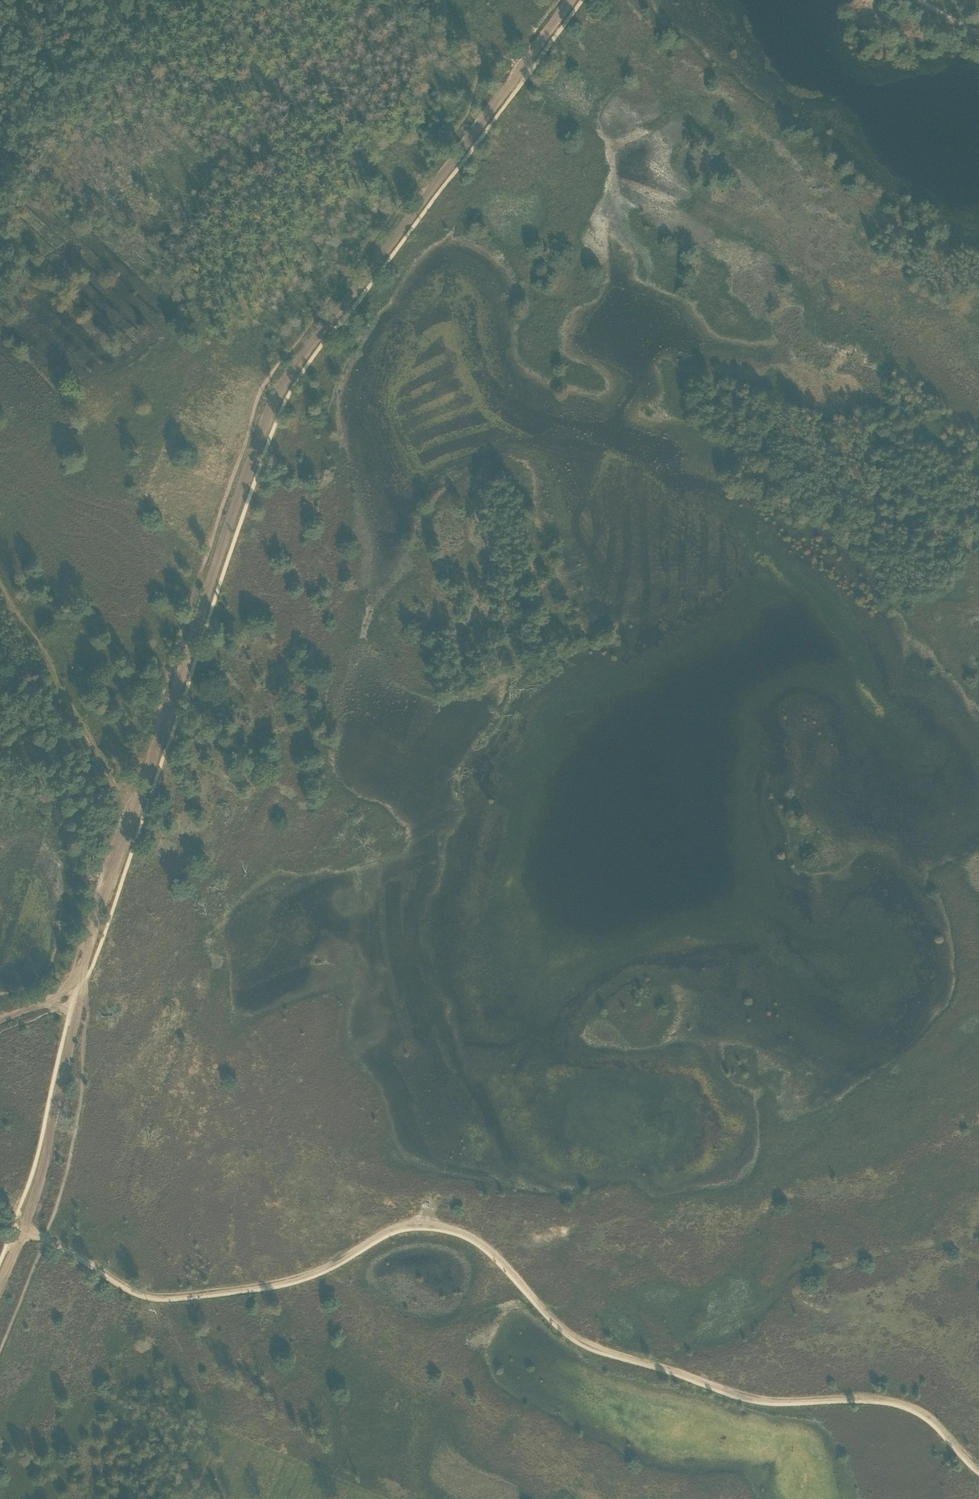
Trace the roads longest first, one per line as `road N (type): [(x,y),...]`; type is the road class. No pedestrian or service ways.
road 1 (track): [(571,0),(268,413),(78,987)]
road 2 (track): [(45,1237),(148,1295),(282,1282),(398,1227),(446,1228),(487,1248),(559,1324),(606,1351),(762,1400),(851,1397),(910,1406),(978,1469)]
road 3 (track): [(78,987),(25,1228),(0,1286)]

